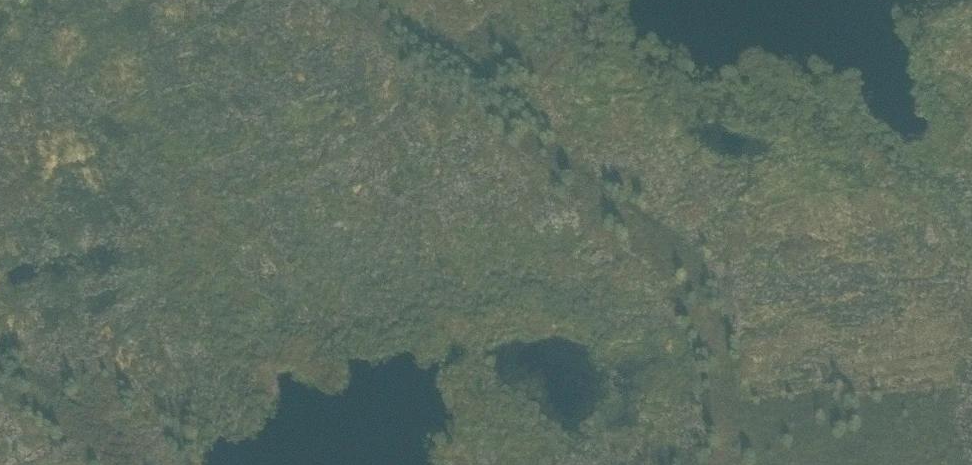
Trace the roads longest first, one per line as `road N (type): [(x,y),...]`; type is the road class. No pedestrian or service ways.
road 1 (track): [(722,464),(699,280),(523,137)]

